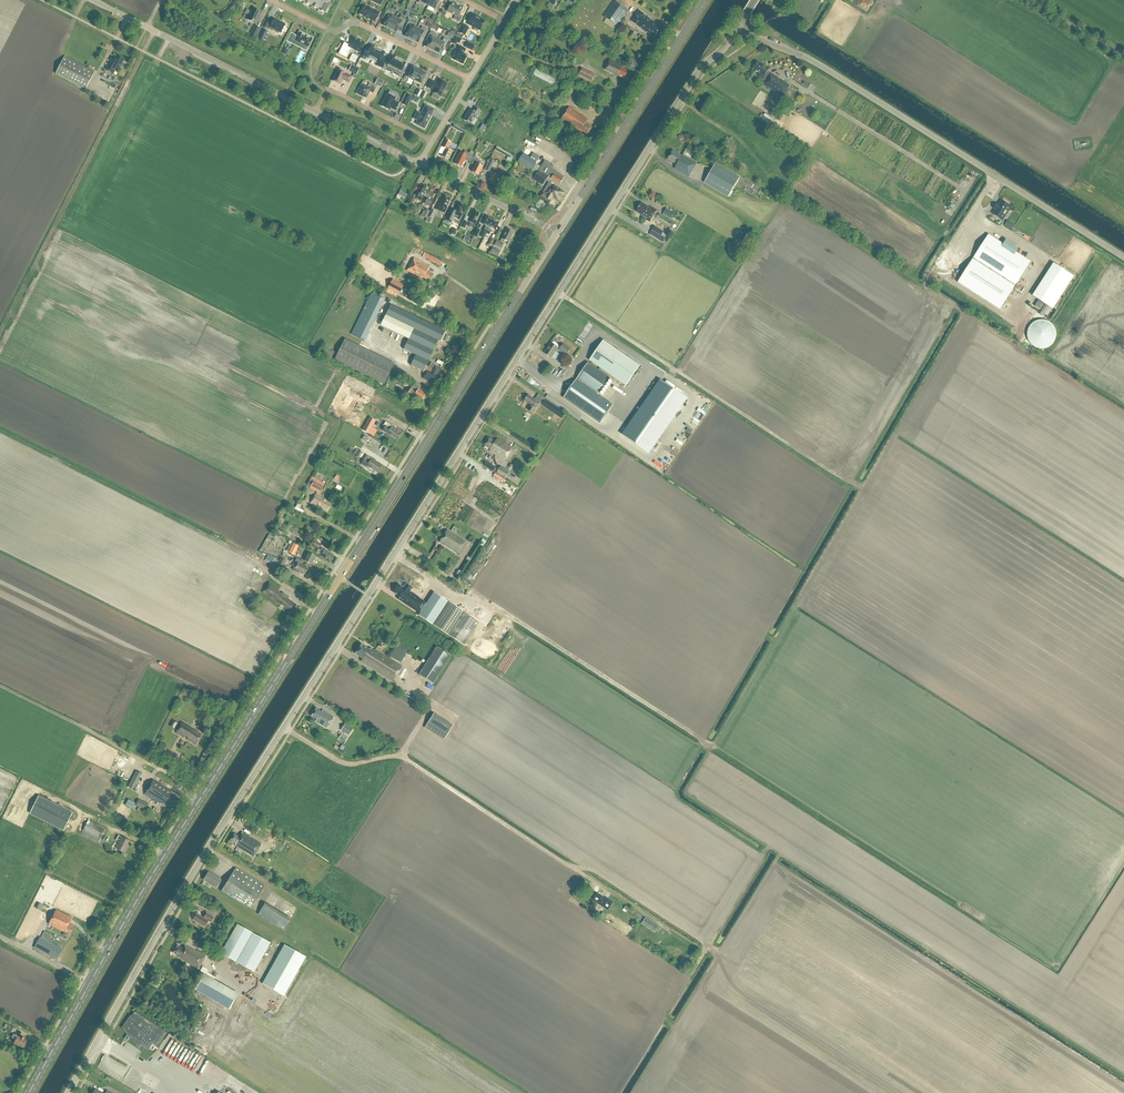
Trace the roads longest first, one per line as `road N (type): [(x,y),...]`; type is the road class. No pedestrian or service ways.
road 1 (unclassified): [(69,1092),(222,825),(695,77),(738,29)]
road 2 (primary): [(90,983),(558,233)]
road 3 (tertiary): [(1123,258),(815,62),(738,29)]
road 4 (track): [(284,727),(344,763),(400,755),(643,912)]
road 5 (primary): [(558,233),(705,0)]
road 6 (tertiary): [(314,112),(93,0)]
road 7 (residential): [(469,80),(354,21),(335,32),(271,0)]
road 8 (track): [(716,952),(596,873),(574,868)]
road 9 (tertiary): [(558,233),(418,164)]
road 10 (residential): [(432,141),(331,91),(314,112)]
road 11 (primary): [(29,1092),(90,983)]

